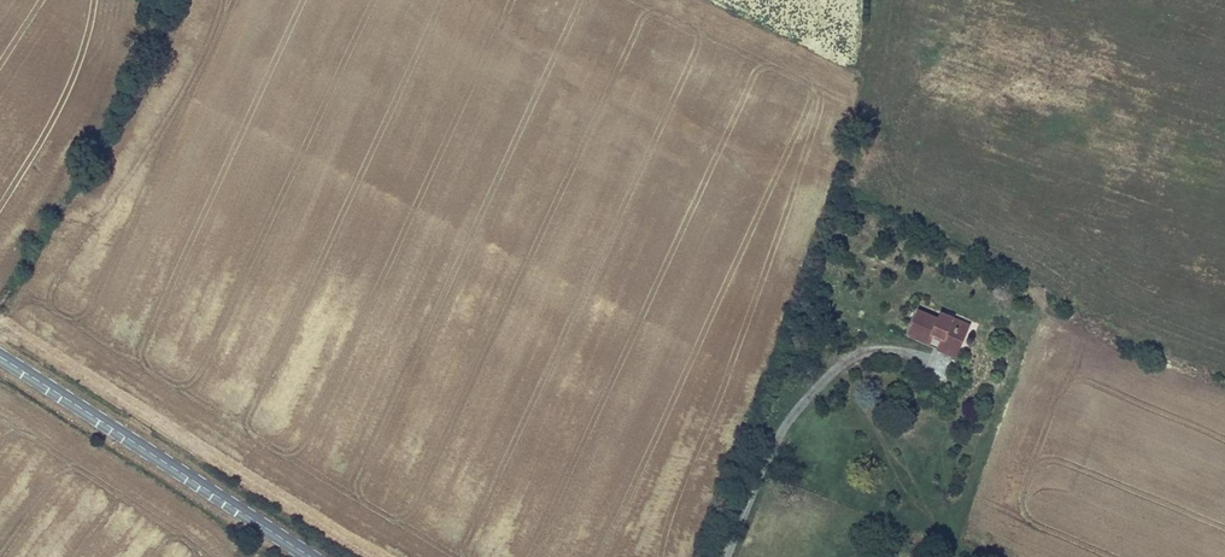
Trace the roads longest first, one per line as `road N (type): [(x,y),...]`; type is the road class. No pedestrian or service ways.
road 1 (tertiary): [(0,357),(310,556)]

